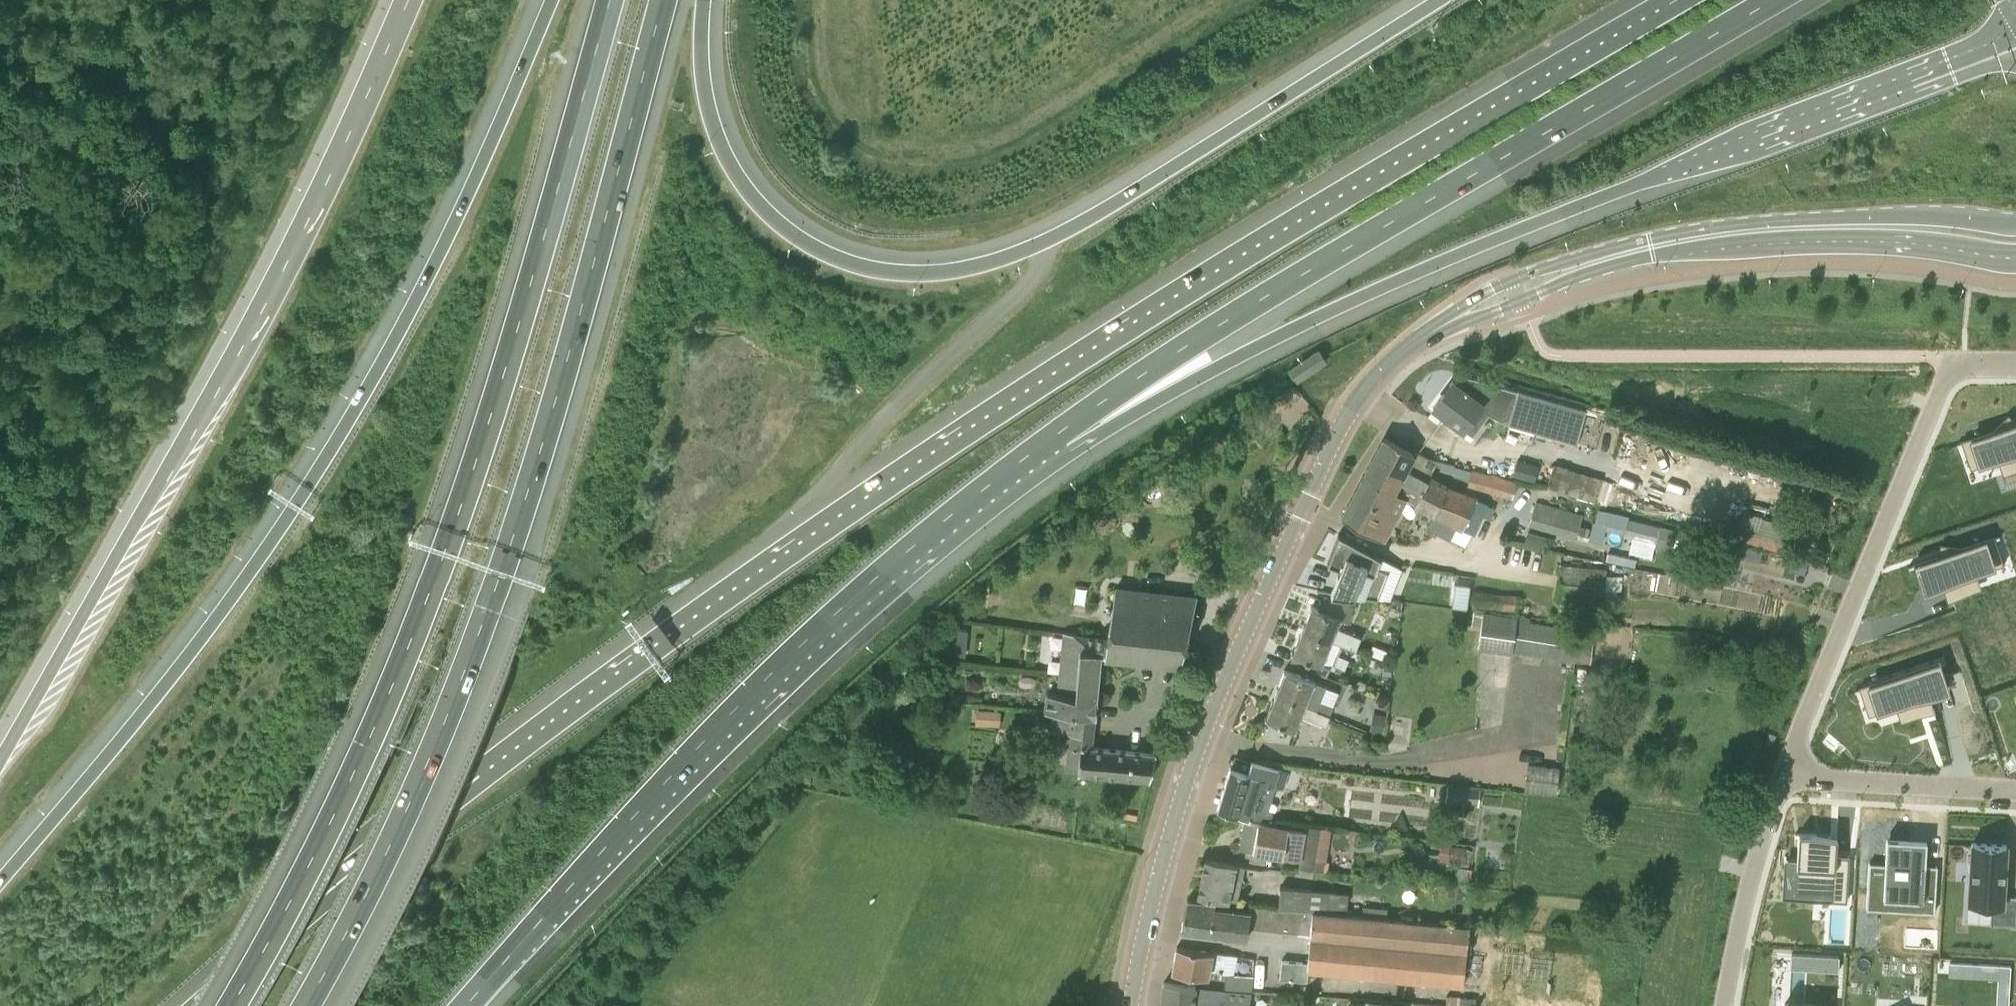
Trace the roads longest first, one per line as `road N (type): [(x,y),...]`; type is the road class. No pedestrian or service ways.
road 1 (motorway): [(1671,0),(1131,322),(840,516),(476,777)]
road 2 (motorway): [(610,0),(433,584),(370,739),(233,1005)]
road 3 (motorway): [(305,1005),(413,798),(506,565),(664,0)]
road 4 (trunk): [(551,0),(430,269),(321,461),(153,702),(0,880)]
road 5 (motorway): [(1059,435),(1158,398),(1471,250),(2015,50)]
road 6 (motorway): [(1438,0),(1048,241),(976,266),(904,272),(811,246),(782,227),(735,172),(703,85),(703,0)]
road 7 (trunk): [(407,0),(261,308),(0,761)]
road 8 (motorway): [(1059,435),(1304,276),(1778,0)]
road 9 (motorway): [(468,1005),(778,671),(1059,435)]
road 10 (tertiary): [(1131,1005),(1204,731),(1304,506),(1359,401),(1399,355),(1441,329)]
road 11 (tertiary): [(2015,222),(1920,213),(1820,216),(1655,236),(1494,287),(1441,329)]
road 12 (tertiary): [(1441,329),(1607,268),(1699,250),(1872,241),(2015,259)]
road 13 (residential): [(2015,362),(1962,364),(1945,377),(1785,773)]
road 14 (motorway): [(476,777),(420,814),(191,1005)]
road 15 (motorway): [(476,777),(224,1005)]
road 16 (residential): [(1785,773),(1723,1005)]
road 17 (residential): [(2015,788),(1785,773)]

